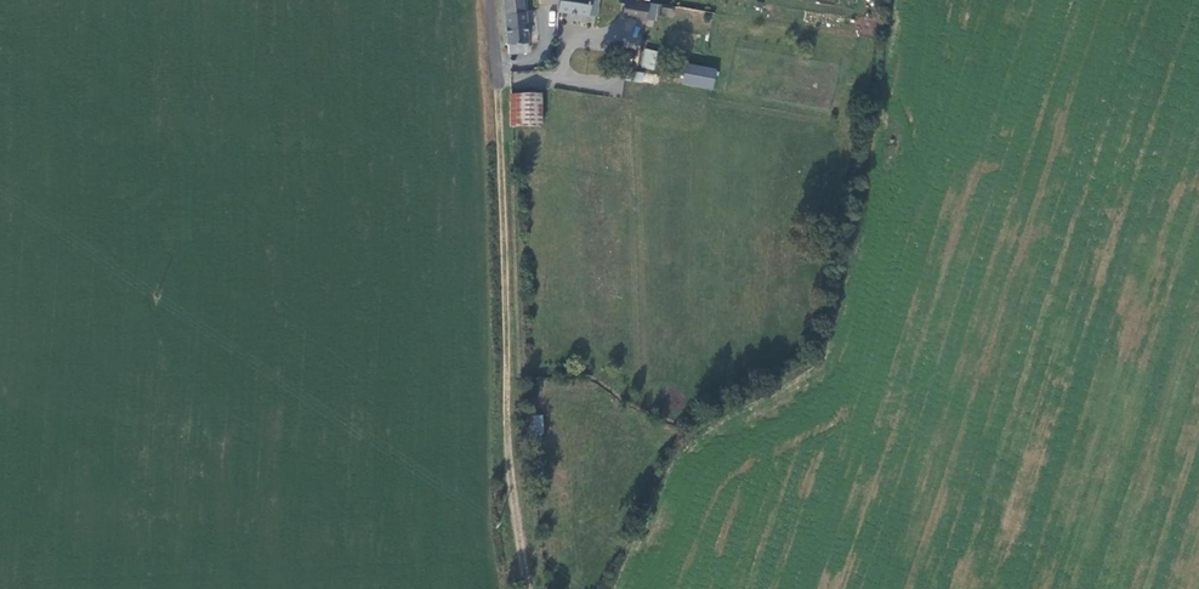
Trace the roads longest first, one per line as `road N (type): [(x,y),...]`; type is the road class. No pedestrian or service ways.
road 1 (track): [(528,588),(512,476),(499,77)]

